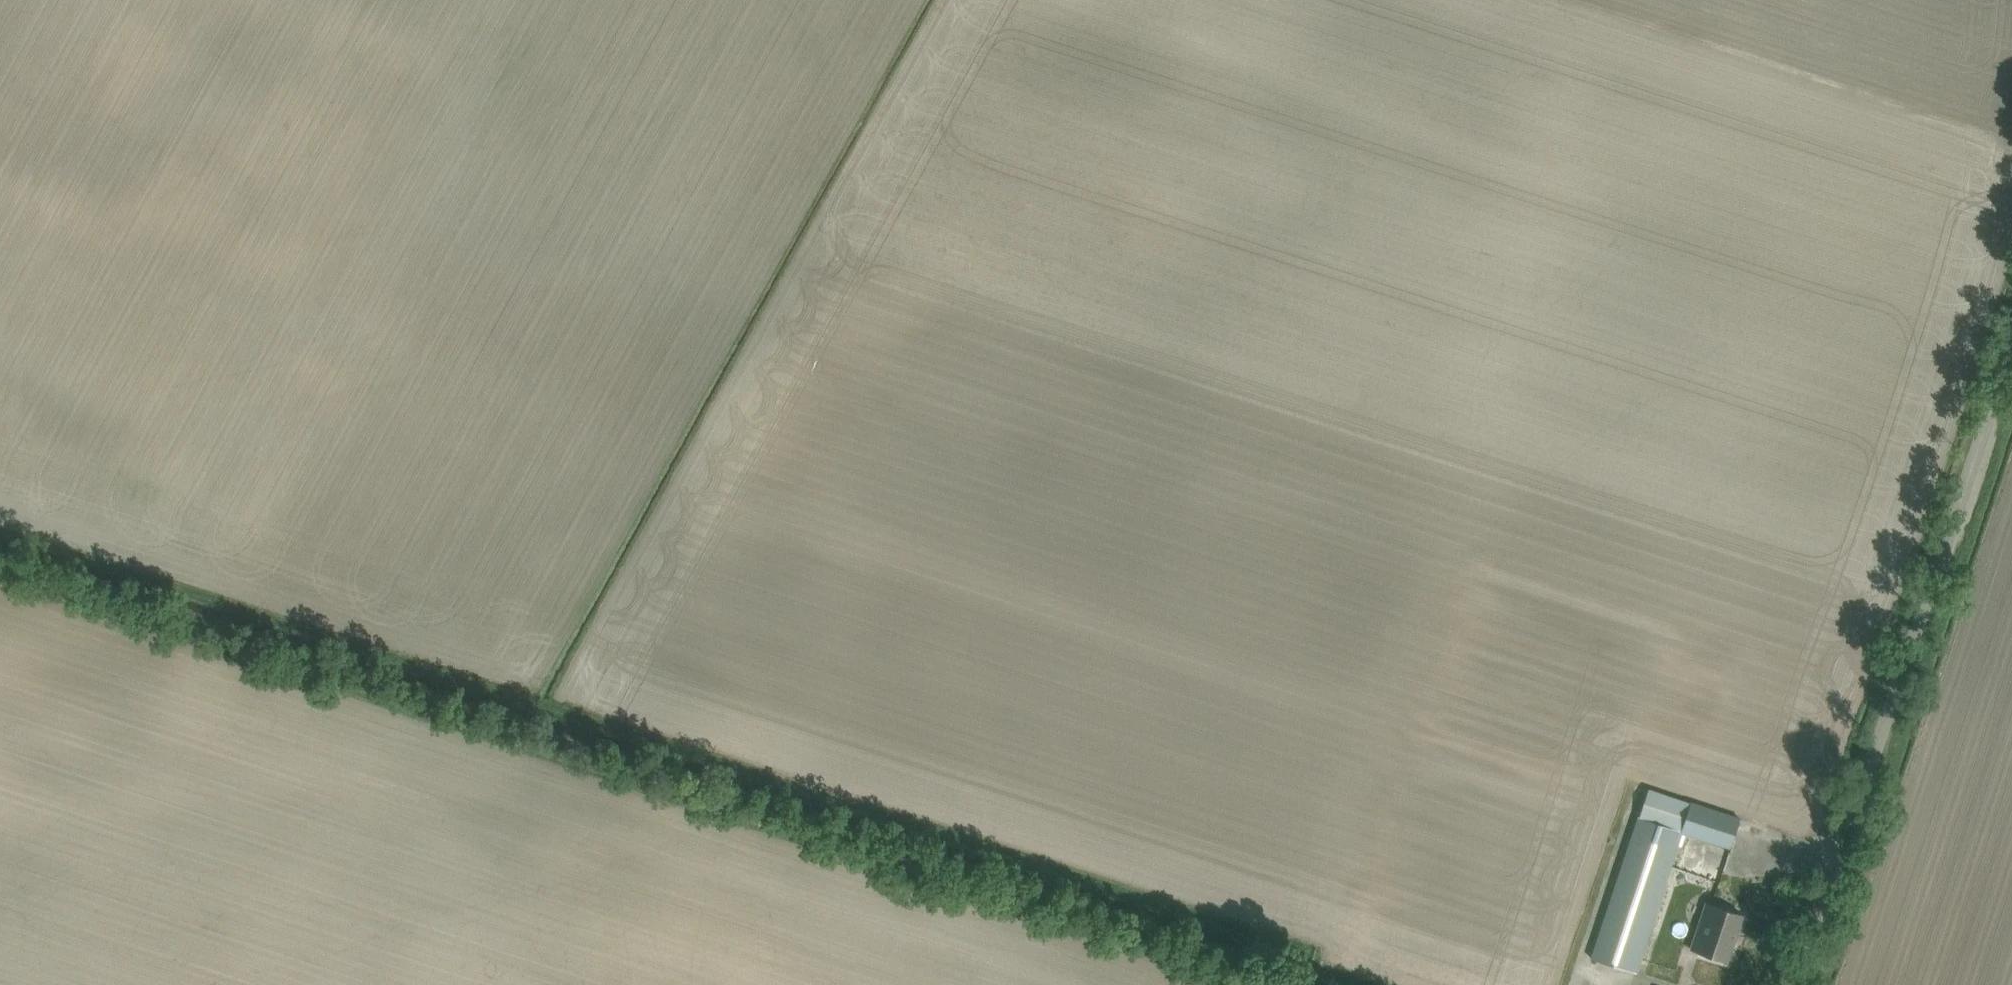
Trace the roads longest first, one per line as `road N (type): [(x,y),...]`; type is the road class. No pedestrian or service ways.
road 1 (unclassified): [(1800,984),(2011,366)]

